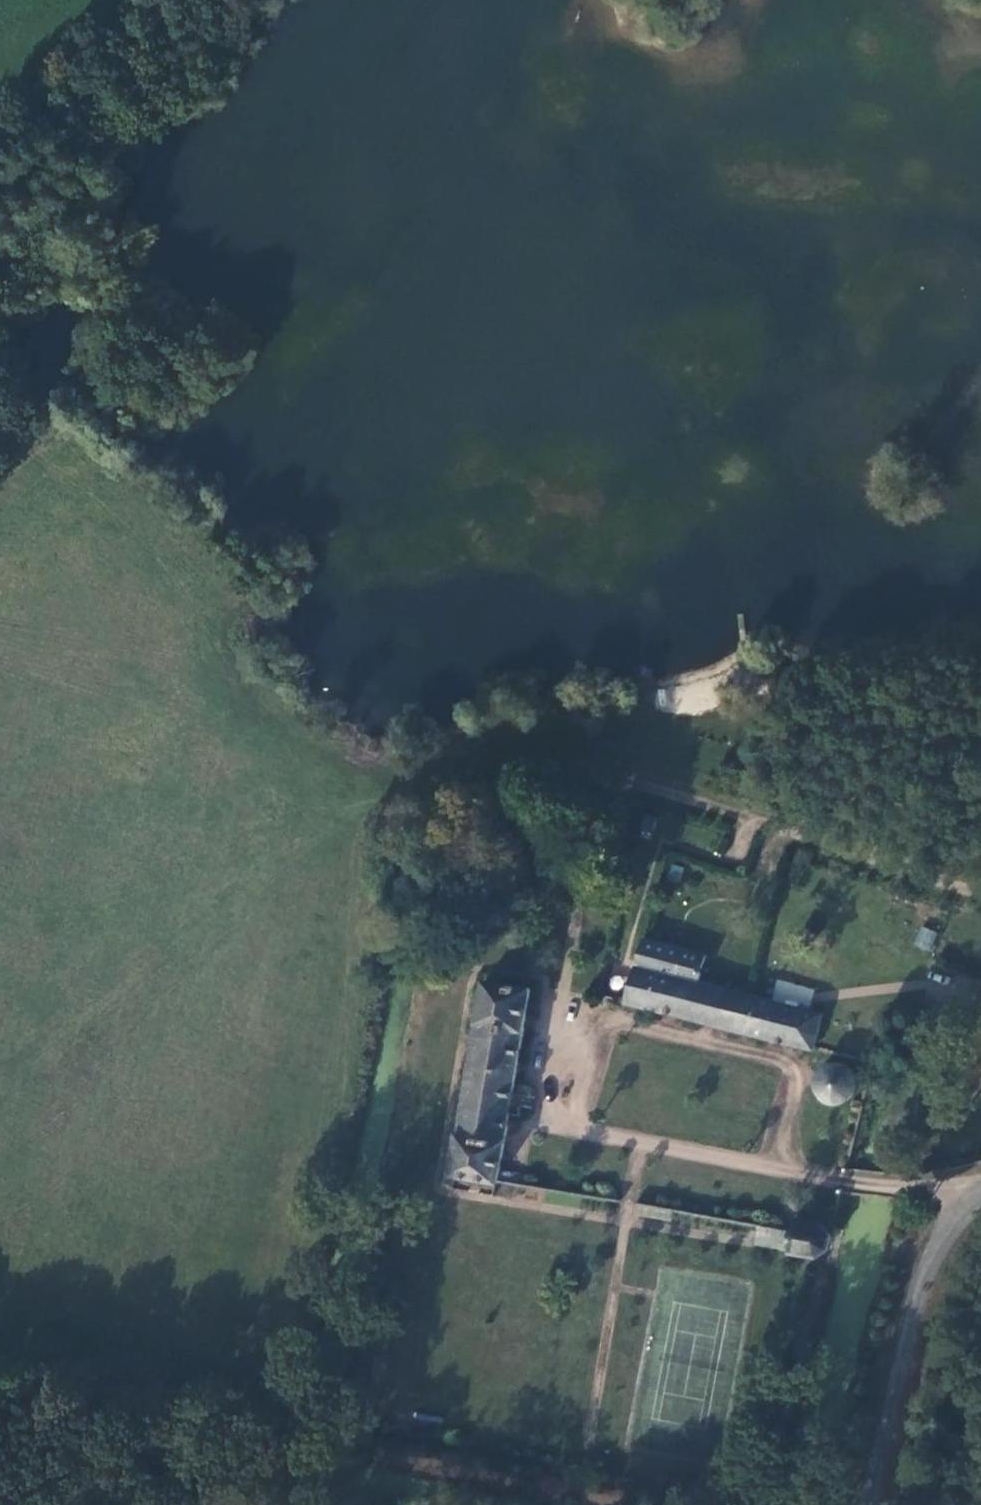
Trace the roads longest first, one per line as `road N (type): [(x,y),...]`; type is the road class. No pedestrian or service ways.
road 1 (unclassified): [(980,1189),(960,1213),(907,1321),(867,1504)]

